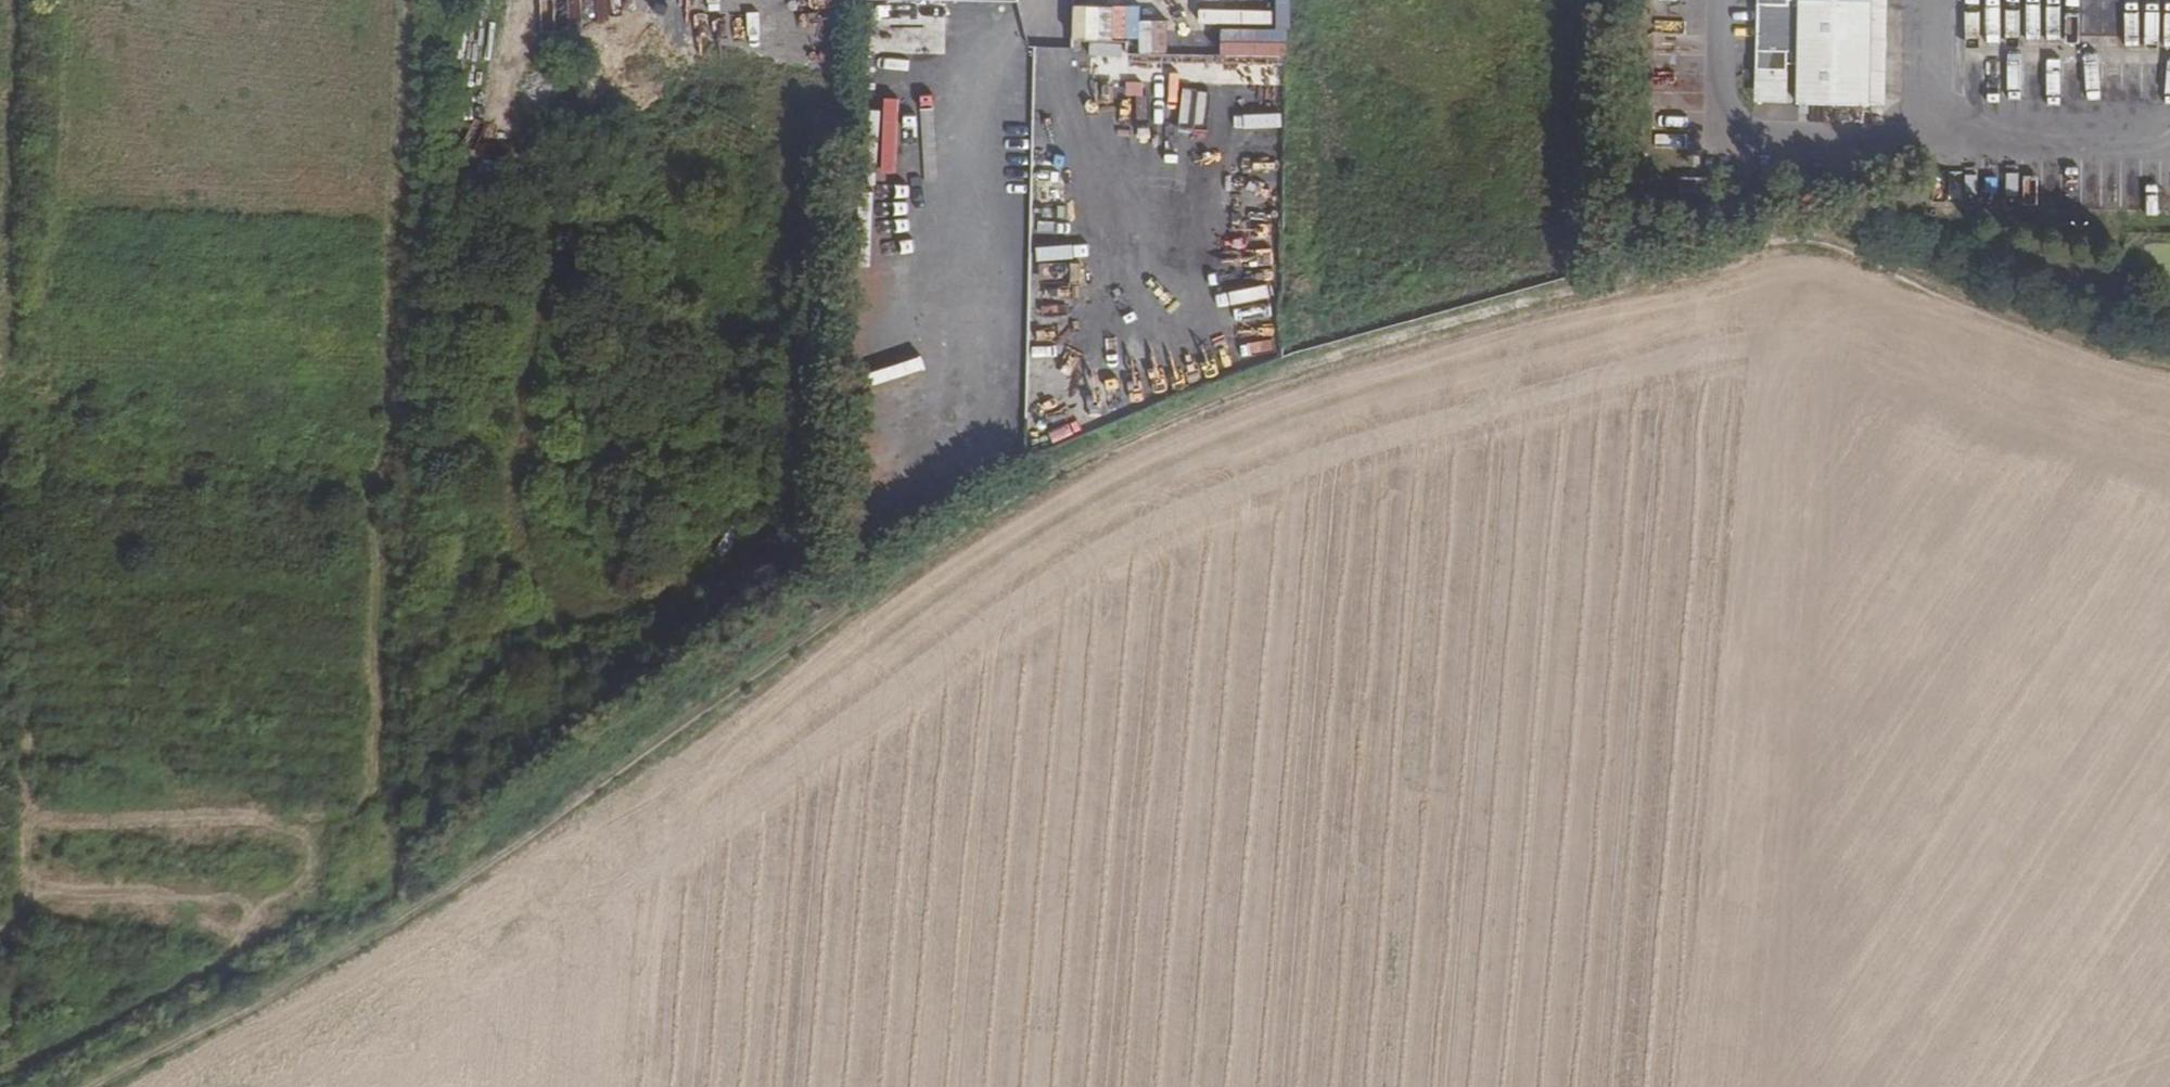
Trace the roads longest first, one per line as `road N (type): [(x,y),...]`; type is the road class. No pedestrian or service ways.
road 1 (track): [(2169,367),(2001,318),(1859,253),(1799,240),(1322,363),(1170,414),(886,581),(367,942),(110,1086)]

